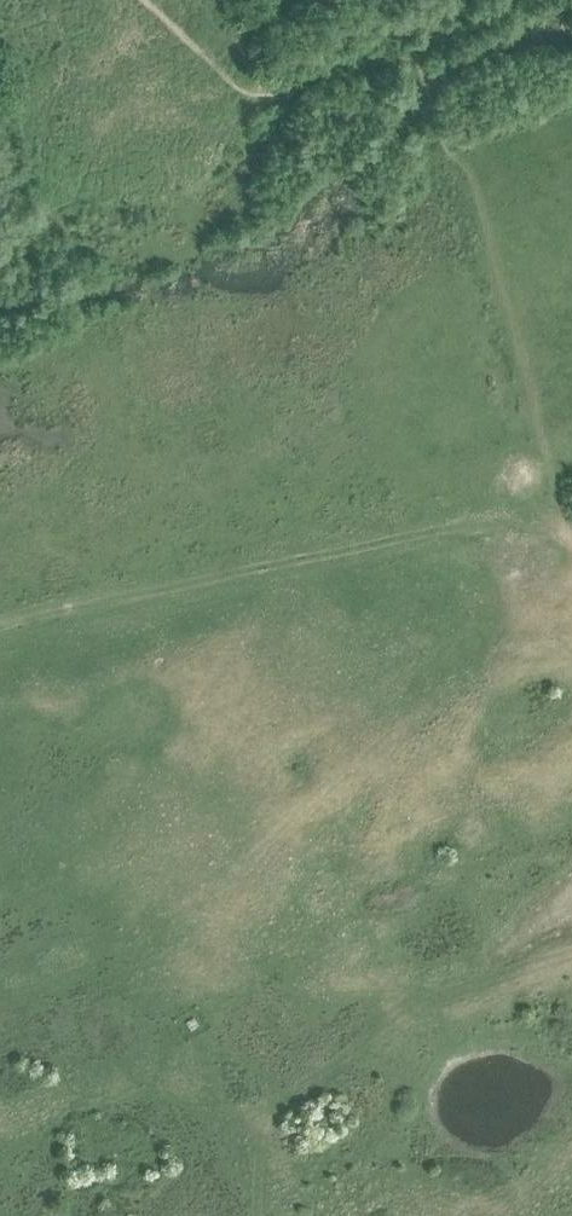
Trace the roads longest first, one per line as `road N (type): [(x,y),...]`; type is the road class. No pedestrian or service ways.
road 1 (track): [(0,636),(551,493)]
road 2 (track): [(571,552),(510,381),(414,56)]
road 3 (track): [(571,922),(368,1028),(276,1105),(259,1154),(255,1215)]

